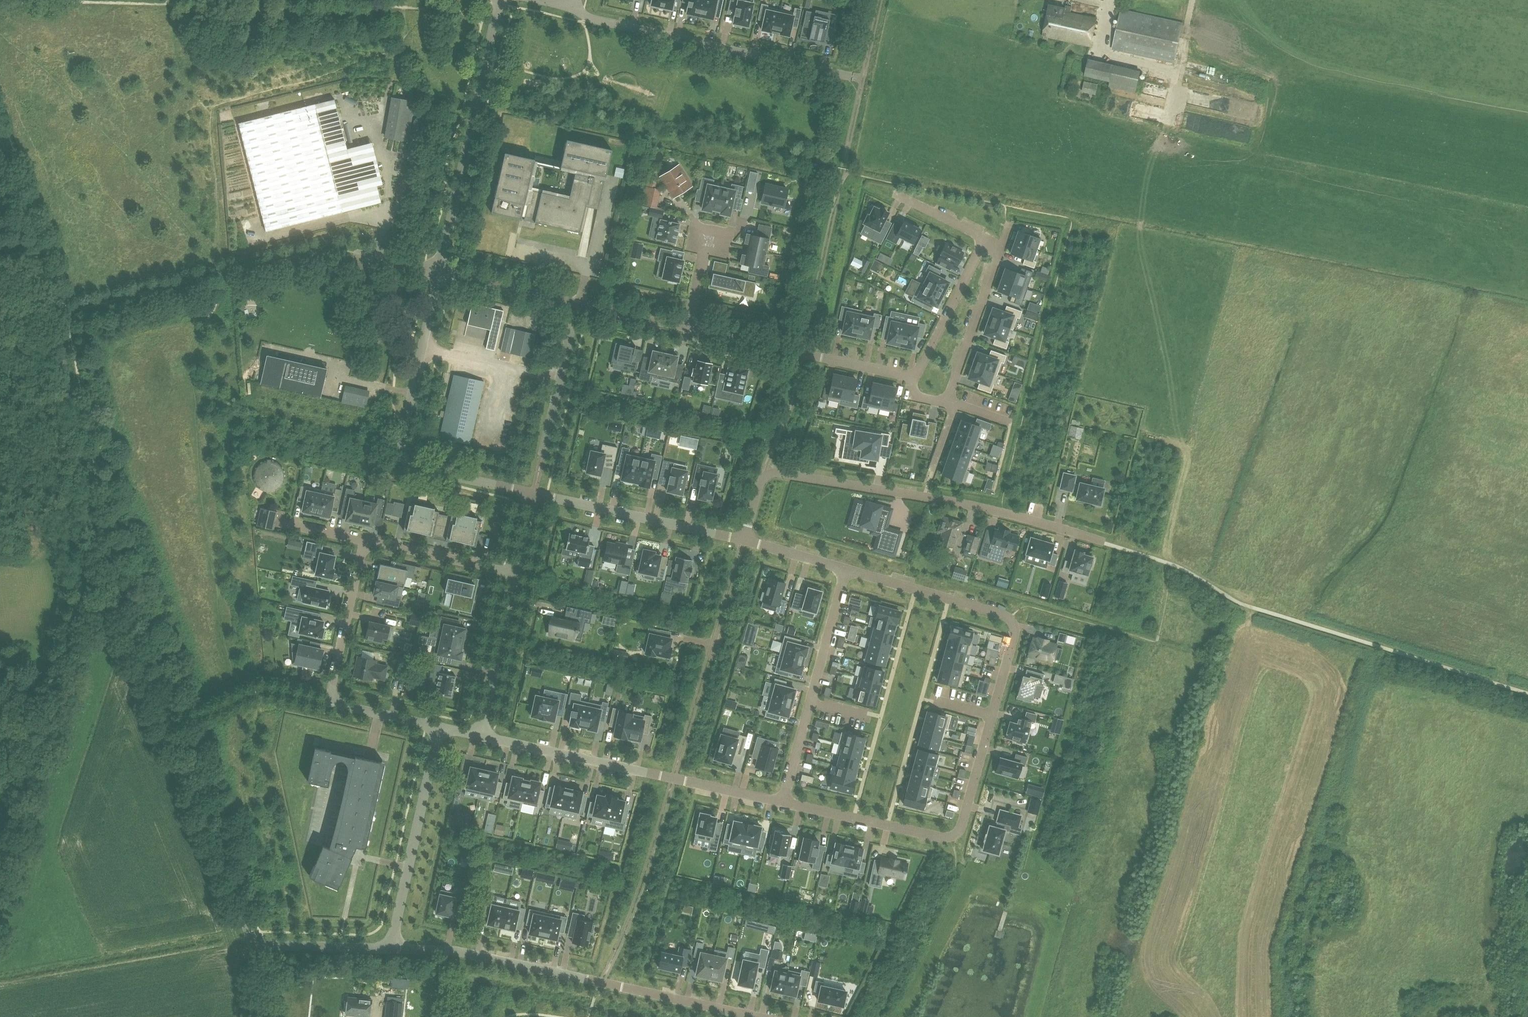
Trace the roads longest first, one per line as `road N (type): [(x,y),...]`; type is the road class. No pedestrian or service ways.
road 1 (unclassified): [(253,948),(112,584),(53,315),(0,145)]
road 2 (residential): [(783,803),(940,837),(957,833),(1014,637),(1001,613),(846,569)]
road 3 (residential): [(767,475),(948,501),(1100,541)]
road 4 (residential): [(534,493),(418,468),(402,453),(439,273)]
road 5 (residential): [(569,0),(593,19),(863,78)]
road 6 (unclassified): [(802,353),(863,78)]
road 7 (residential): [(439,273),(499,0)]
road 8 (unclassified): [(673,778),(744,540)]
road 9 (residential): [(783,803),(846,569)]
road 10 (residential): [(391,948),(440,727)]
road 11 (unclassified): [(601,982),(673,778)]
road 12 (residential): [(534,493),(744,540)]
road 13 (residential): [(391,948),(458,952),(601,982)]
road 14 (residential): [(480,736),(673,778)]
road 15 (residential): [(480,736),(516,574)]
road 16 (residential): [(601,982),(755,1016)]
road 17 (residential): [(542,456),(576,303)]
road 18 (residential): [(364,541),(516,574)]
road 19 (residential): [(946,397),(996,253)]
road 20 (residential): [(983,247),(914,378)]
road 21 (residential): [(332,684),(364,541)]
road 22 (residential): [(576,303),(439,273)]
road 23 (residential): [(253,948),(391,948)]
road 24 (unclassified): [(767,475),(802,353)]
road 25 (residential): [(332,684),(343,706),(440,727)]

